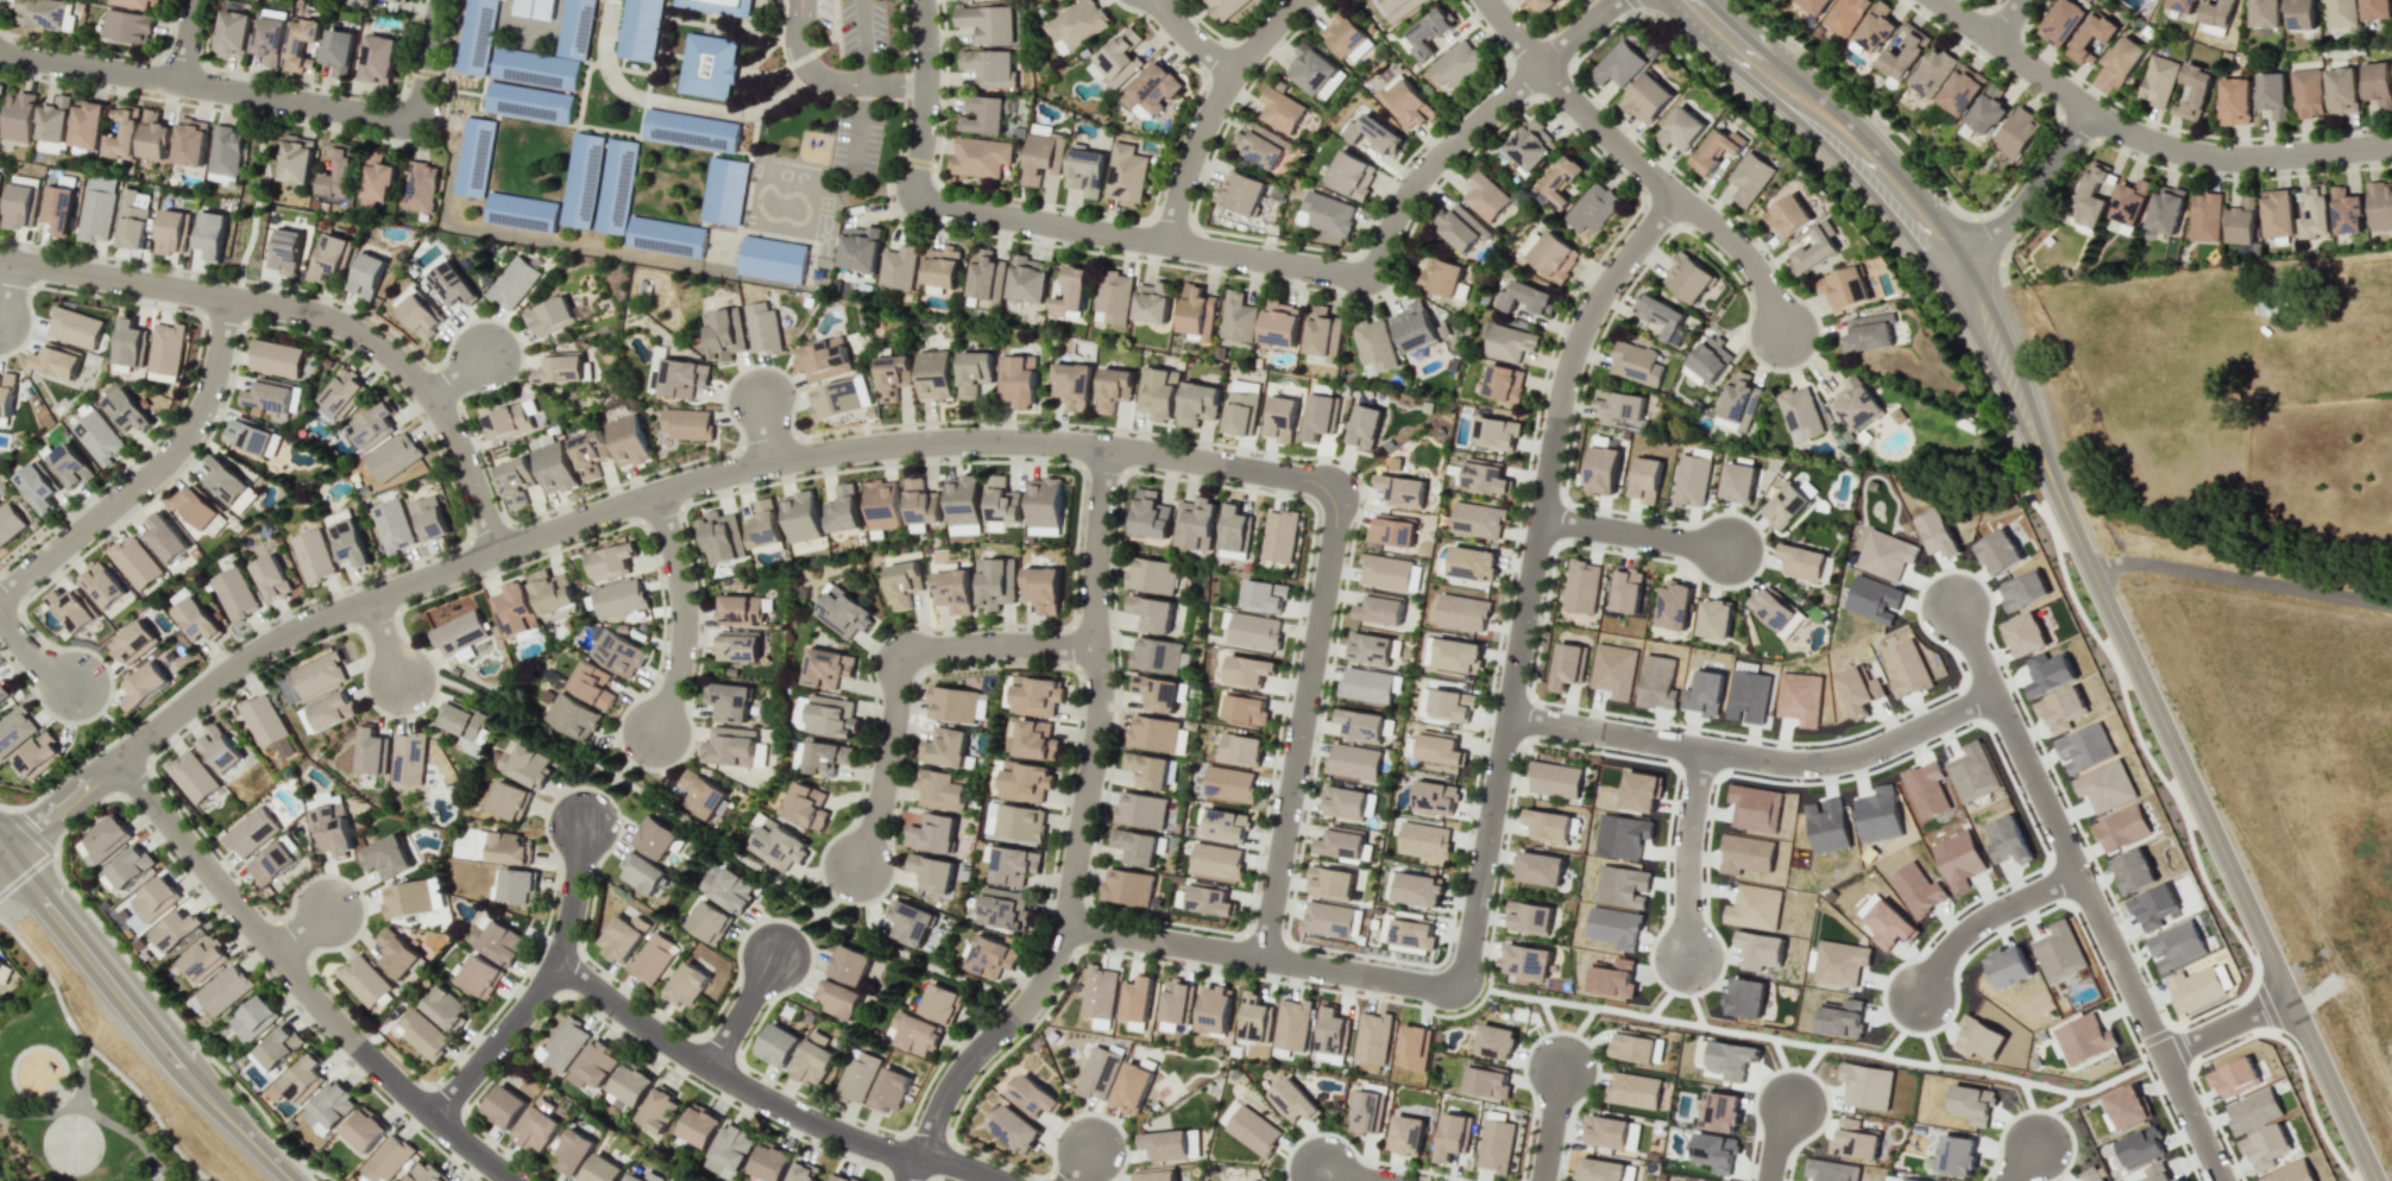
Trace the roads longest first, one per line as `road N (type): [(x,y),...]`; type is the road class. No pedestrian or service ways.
road 1 (residential): [(0,857),(243,657),(291,629),(729,470),(911,443),(1046,441),(1308,479),(1329,495),(1334,520),(1261,958)]
road 2 (tertiary): [(2376,1180),(1960,270)]
road 3 (residential): [(1672,196),(1603,288),(1574,341),(1466,968),(1435,986),(1361,974)]
road 4 (residential): [(1612,0),(1425,168),(1364,272),(1340,274),(918,198)]
road 5 (residential): [(917,1156),(961,1062),(1043,983),(1062,924),(1093,733),(1093,556),(1104,447)]
road 6 (residential): [(2221,1180),(1951,602)]
road 7 (residential): [(495,549),(449,430),(429,397),(380,349),(333,323),(262,302),(0,258)]
road 8 (residential): [(119,763),(355,1046),(514,1180)]
road 9 (residential): [(0,52),(391,115),(413,109),(437,0)]
road 10 (residential): [(1507,718),(1796,762),(1838,760),(1994,695)]
road 11 (residential): [(1937,0),(2089,110),(2155,143),(2239,158),(2391,143)]
road 12 (residential): [(556,967),(805,1125),(1000,1180)]
road 13 (tertiary): [(0,857),(292,1180)]
road 14 (residential): [(1093,648),(1009,643),(911,651),(895,667),(880,800),(851,870)]
road 15 (tertiary): [(1670,0),(1844,149),(1931,253),(1960,270)]
road 16 (residential): [(0,595),(174,448),(208,389),(226,297)]
road 17 (tertiary): [(1960,270),(1947,230),(1908,179),(1713,0)]
road 18 (residential): [(1062,924),(1361,974)]
road 19 (residential): [(1299,0),(1230,71),(1192,144),(1166,244)]
road 20 (residential): [(1490,0),(1606,139),(1672,196)]
road 21 (residential): [(654,493),(682,582),(684,623),(654,734)]
road 22 (residential): [(1701,747),(1685,958)]
road 23 (residential): [(2089,110),(2029,201),(1960,270)]
road 24 (residential): [(2076,876),(1966,929),(1919,994)]
road 25 (residential): [(918,198),(926,39),(920,0)]
road 26 (residential): [(556,967),(433,1117)]
road 27 (residential): [(1540,518),(1725,550)]
road 28 (residential): [(1672,196),(1746,259),(1782,331)]
road 29 (residential): [(556,967),(579,826)]
road 30 (residential): [(2290,996),(2161,1056)]
road 31 (residential): [(707,1067),(774,955)]

